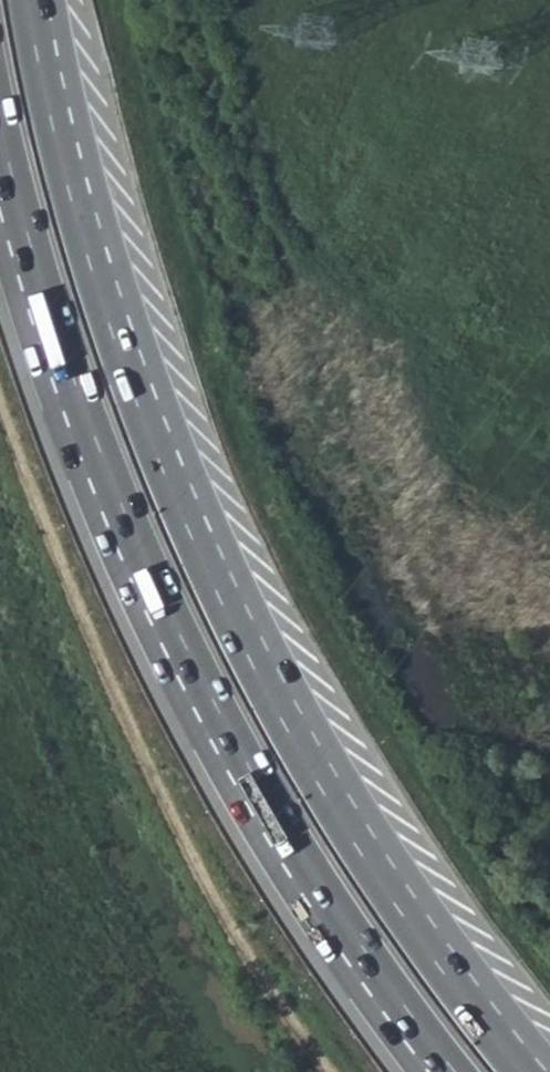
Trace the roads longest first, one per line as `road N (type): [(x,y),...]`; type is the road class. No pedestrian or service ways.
road 1 (trunk): [(531,1071),(383,874),(229,595),(171,464),(98,260),(37,0)]
road 2 (trunk): [(0,158),(83,440),(142,578),(208,710),(334,926),(441,1071)]

